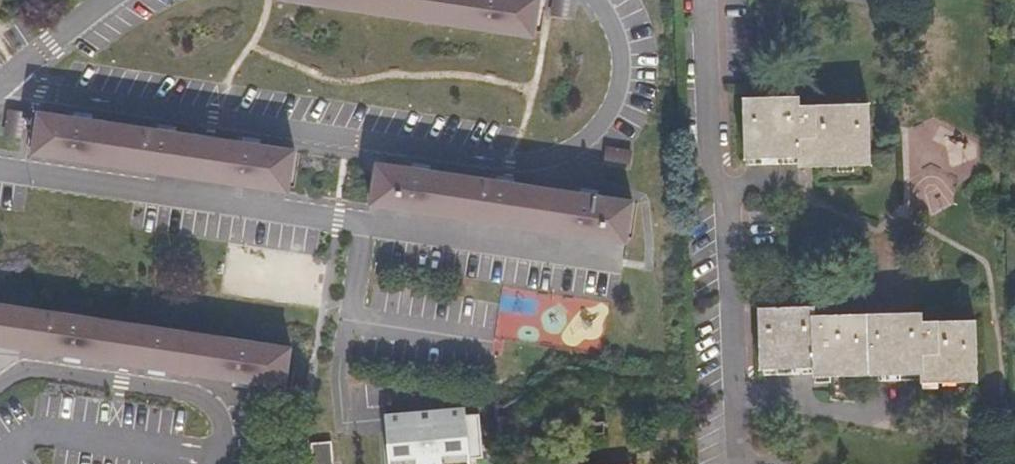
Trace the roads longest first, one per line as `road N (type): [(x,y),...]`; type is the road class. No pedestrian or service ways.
road 1 (residential): [(597,0),(623,63),(618,93),(604,124),(564,154),(536,162),(0,87)]
road 2 (residential): [(702,0),(709,145),(722,188),(734,463)]
road 3 (residential): [(0,167),(368,222)]
road 4 (residential): [(0,388),(25,371),(194,394),(224,428),(219,459)]
road 5 (residential): [(368,222),(619,263)]
road 6 (residential): [(219,459),(39,433),(0,460)]
road 7 (residential): [(0,85),(105,0)]

